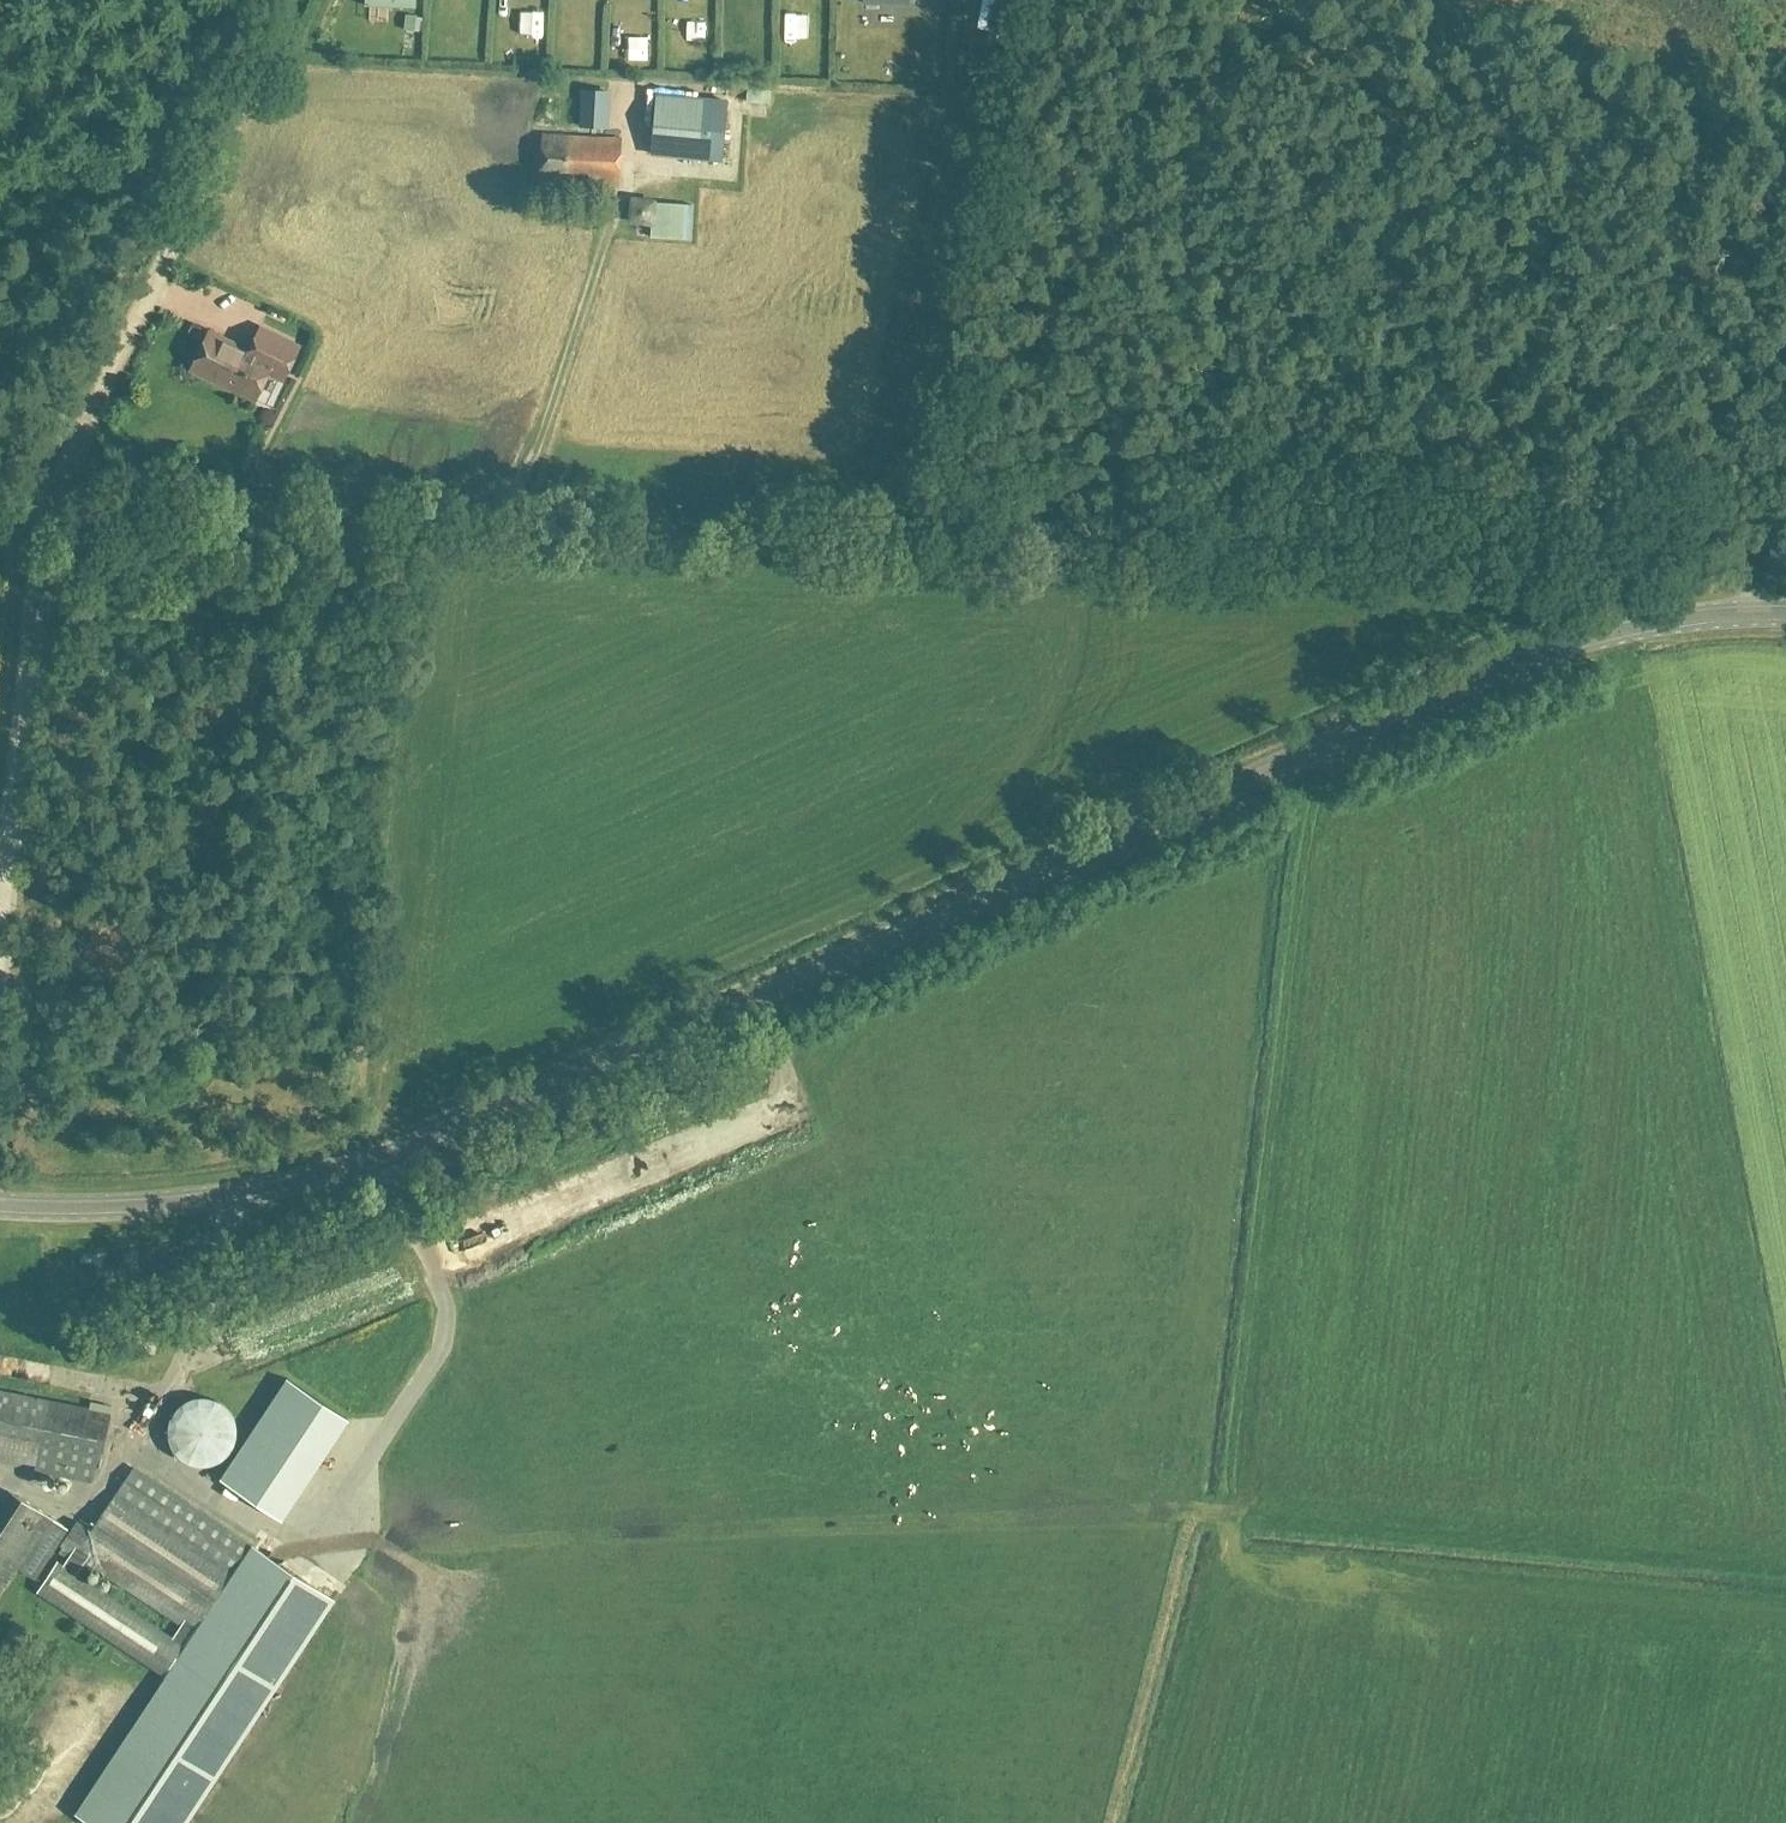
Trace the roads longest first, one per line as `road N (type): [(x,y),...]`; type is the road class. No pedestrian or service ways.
road 1 (tertiary): [(0,1206),(97,1212),(179,1204),(290,1187),(392,1156),(1505,671),(1679,621),(1785,615)]
road 2 (track): [(52,503),(129,480),(454,487),(505,481),(539,438),(644,158)]
road 3 (track): [(297,0),(52,503)]
road 4 (track): [(52,503),(22,697),(0,952)]

